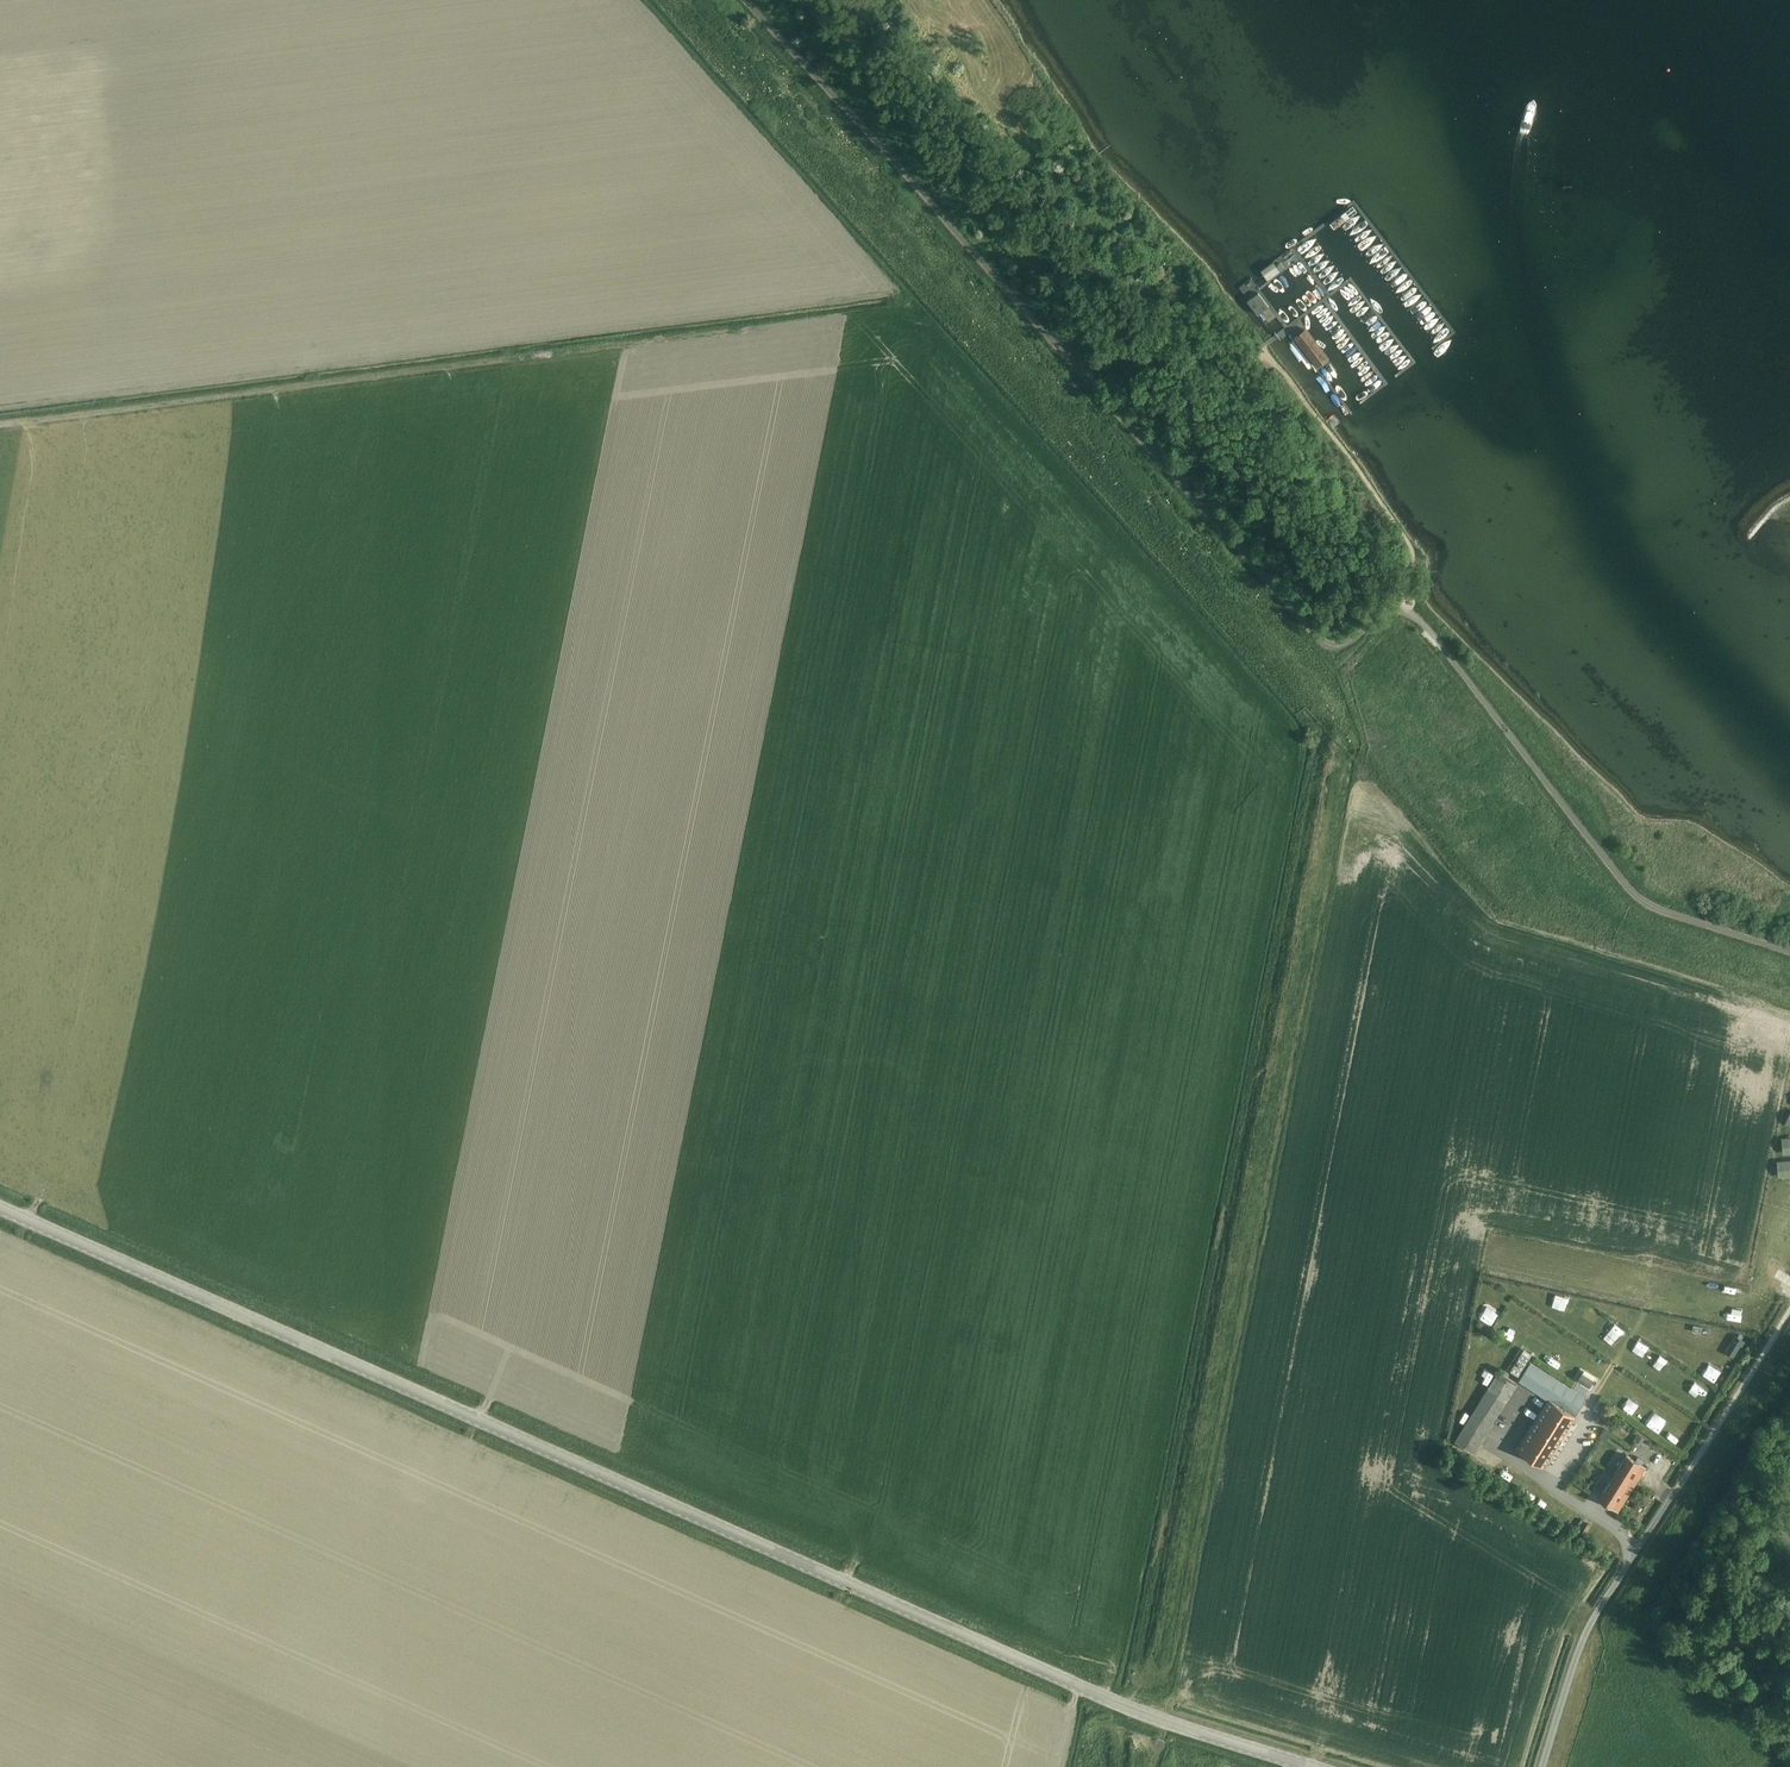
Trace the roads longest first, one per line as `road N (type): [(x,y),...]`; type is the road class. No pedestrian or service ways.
road 1 (tertiary): [(1314,1766),(1088,1689),(0,1206)]

